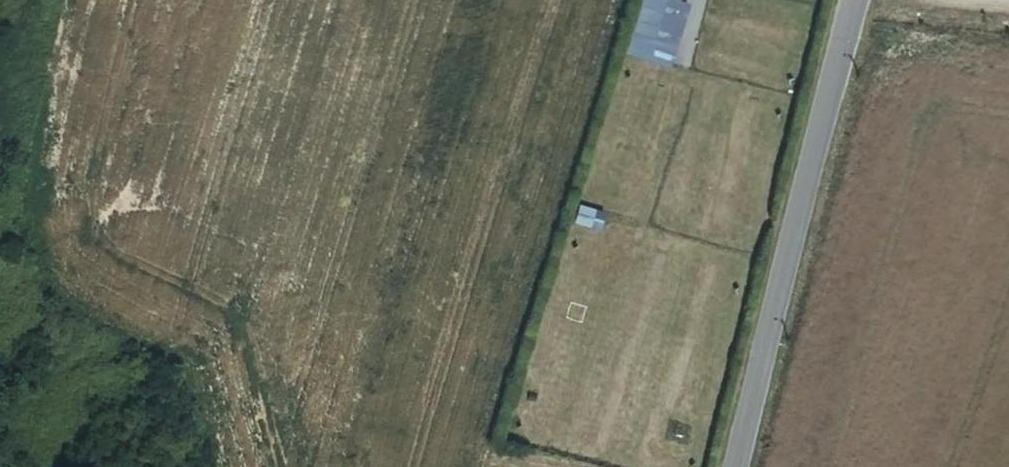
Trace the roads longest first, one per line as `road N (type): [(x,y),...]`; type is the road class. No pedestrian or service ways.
road 1 (unclassified): [(852,0),(736,466)]

